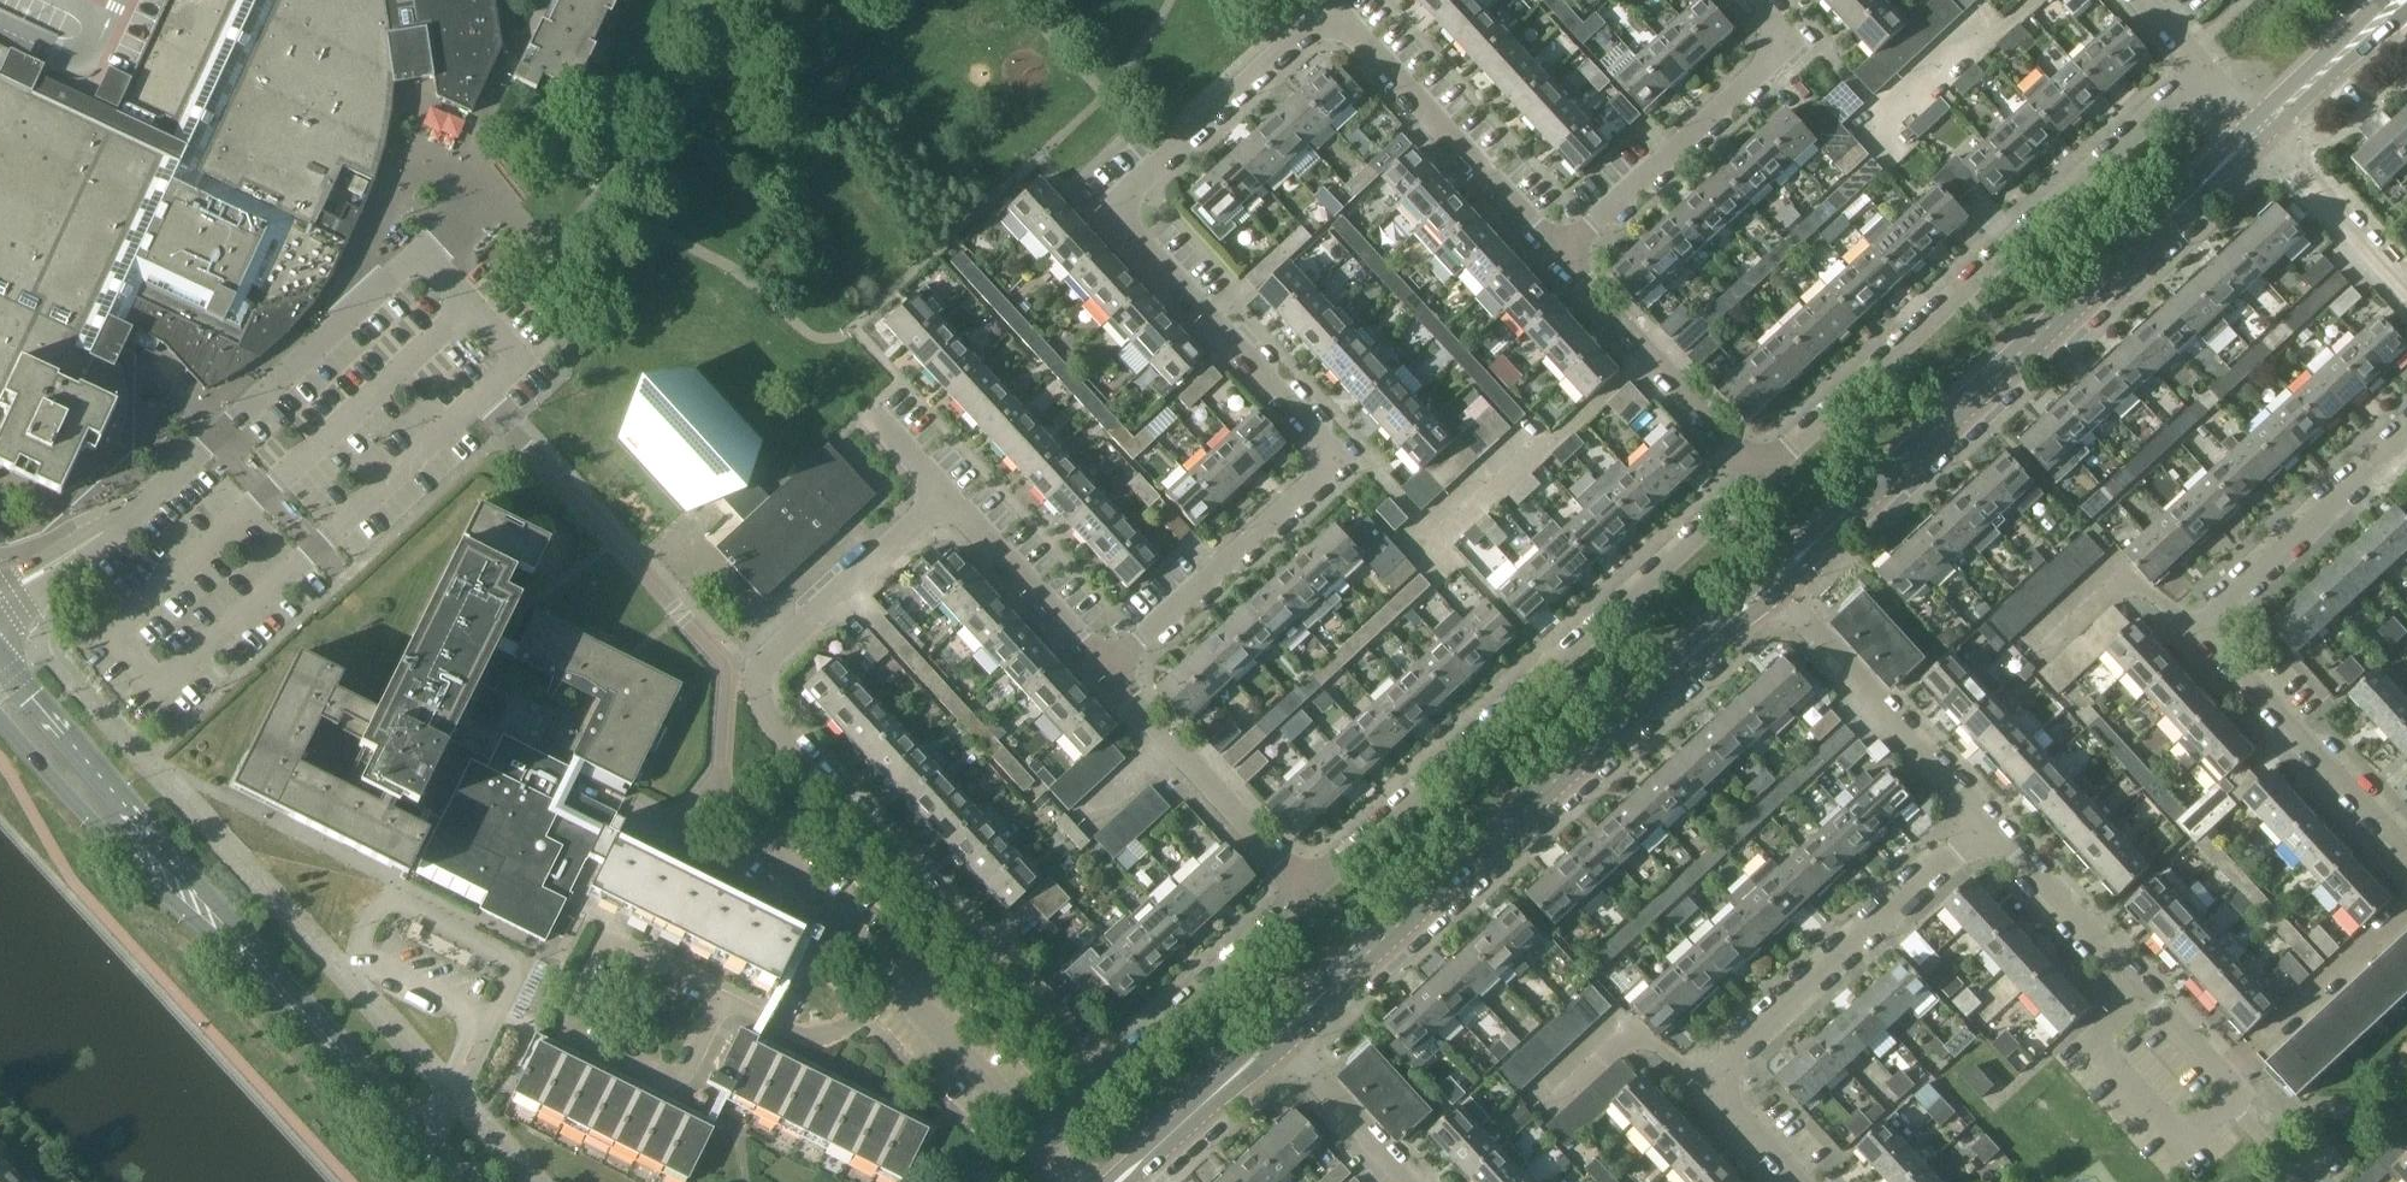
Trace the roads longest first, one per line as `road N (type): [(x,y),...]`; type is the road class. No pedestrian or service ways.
road 1 (residential): [(1111,668),(1342,458),(1108,204),(1329,8)]
road 2 (tertiary): [(1273,1043),(1773,582)]
road 3 (unclassified): [(61,560),(130,513),(420,253),(519,362),(480,396)]
road 4 (tertiary): [(1773,582),(2258,138)]
road 5 (residential): [(2406,862),(2183,620),(2406,410)]
road 6 (residential): [(1311,890),(1760,478)]
road 7 (residential): [(1760,478),(2201,73)]
road 8 (residential): [(728,682),(719,791),(1034,1143)]
road 9 (residential): [(1107,1078),(772,724),(756,679)]
road 10 (residential): [(1802,1181),(1704,1076),(1988,819)]
road 11 (residential): [(1988,819),(2232,1096),(2226,1102),(2267,1149),(2278,1160),(2299,1156)]
road 12 (tertiary): [(454,1181),(163,869)]
road 13 (residential): [(480,396),(723,660),(728,682)]
road 14 (residential): [(1559,257),(1794,41),(1756,0)]
road 15 (residential): [(1559,257),(1329,8)]
road 16 (residential): [(1773,582),(1988,819)]
road 17 (residential): [(1311,890),(1111,668)]
road 18 (residential): [(1760,478),(1559,257)]
road 19 (residential): [(1107,1078),(1311,890)]
road 20 (tertiary): [(163,869),(147,824),(0,650)]
road 21 (residential): [(756,679),(771,656),(950,493)]
road 22 (residential): [(1111,668),(950,493)]
road 23 (tertiary): [(0,716),(123,853),(163,869)]
road 24 (residential): [(2258,138),(2406,299)]
road 25 (tertiary): [(1123,1181),(1273,1043)]
road 26 (residential): [(2260,1050),(2406,911)]
road 27 (residential): [(1403,1181),(1273,1043)]
road 28 (tertiary): [(2258,138),(2377,28)]

